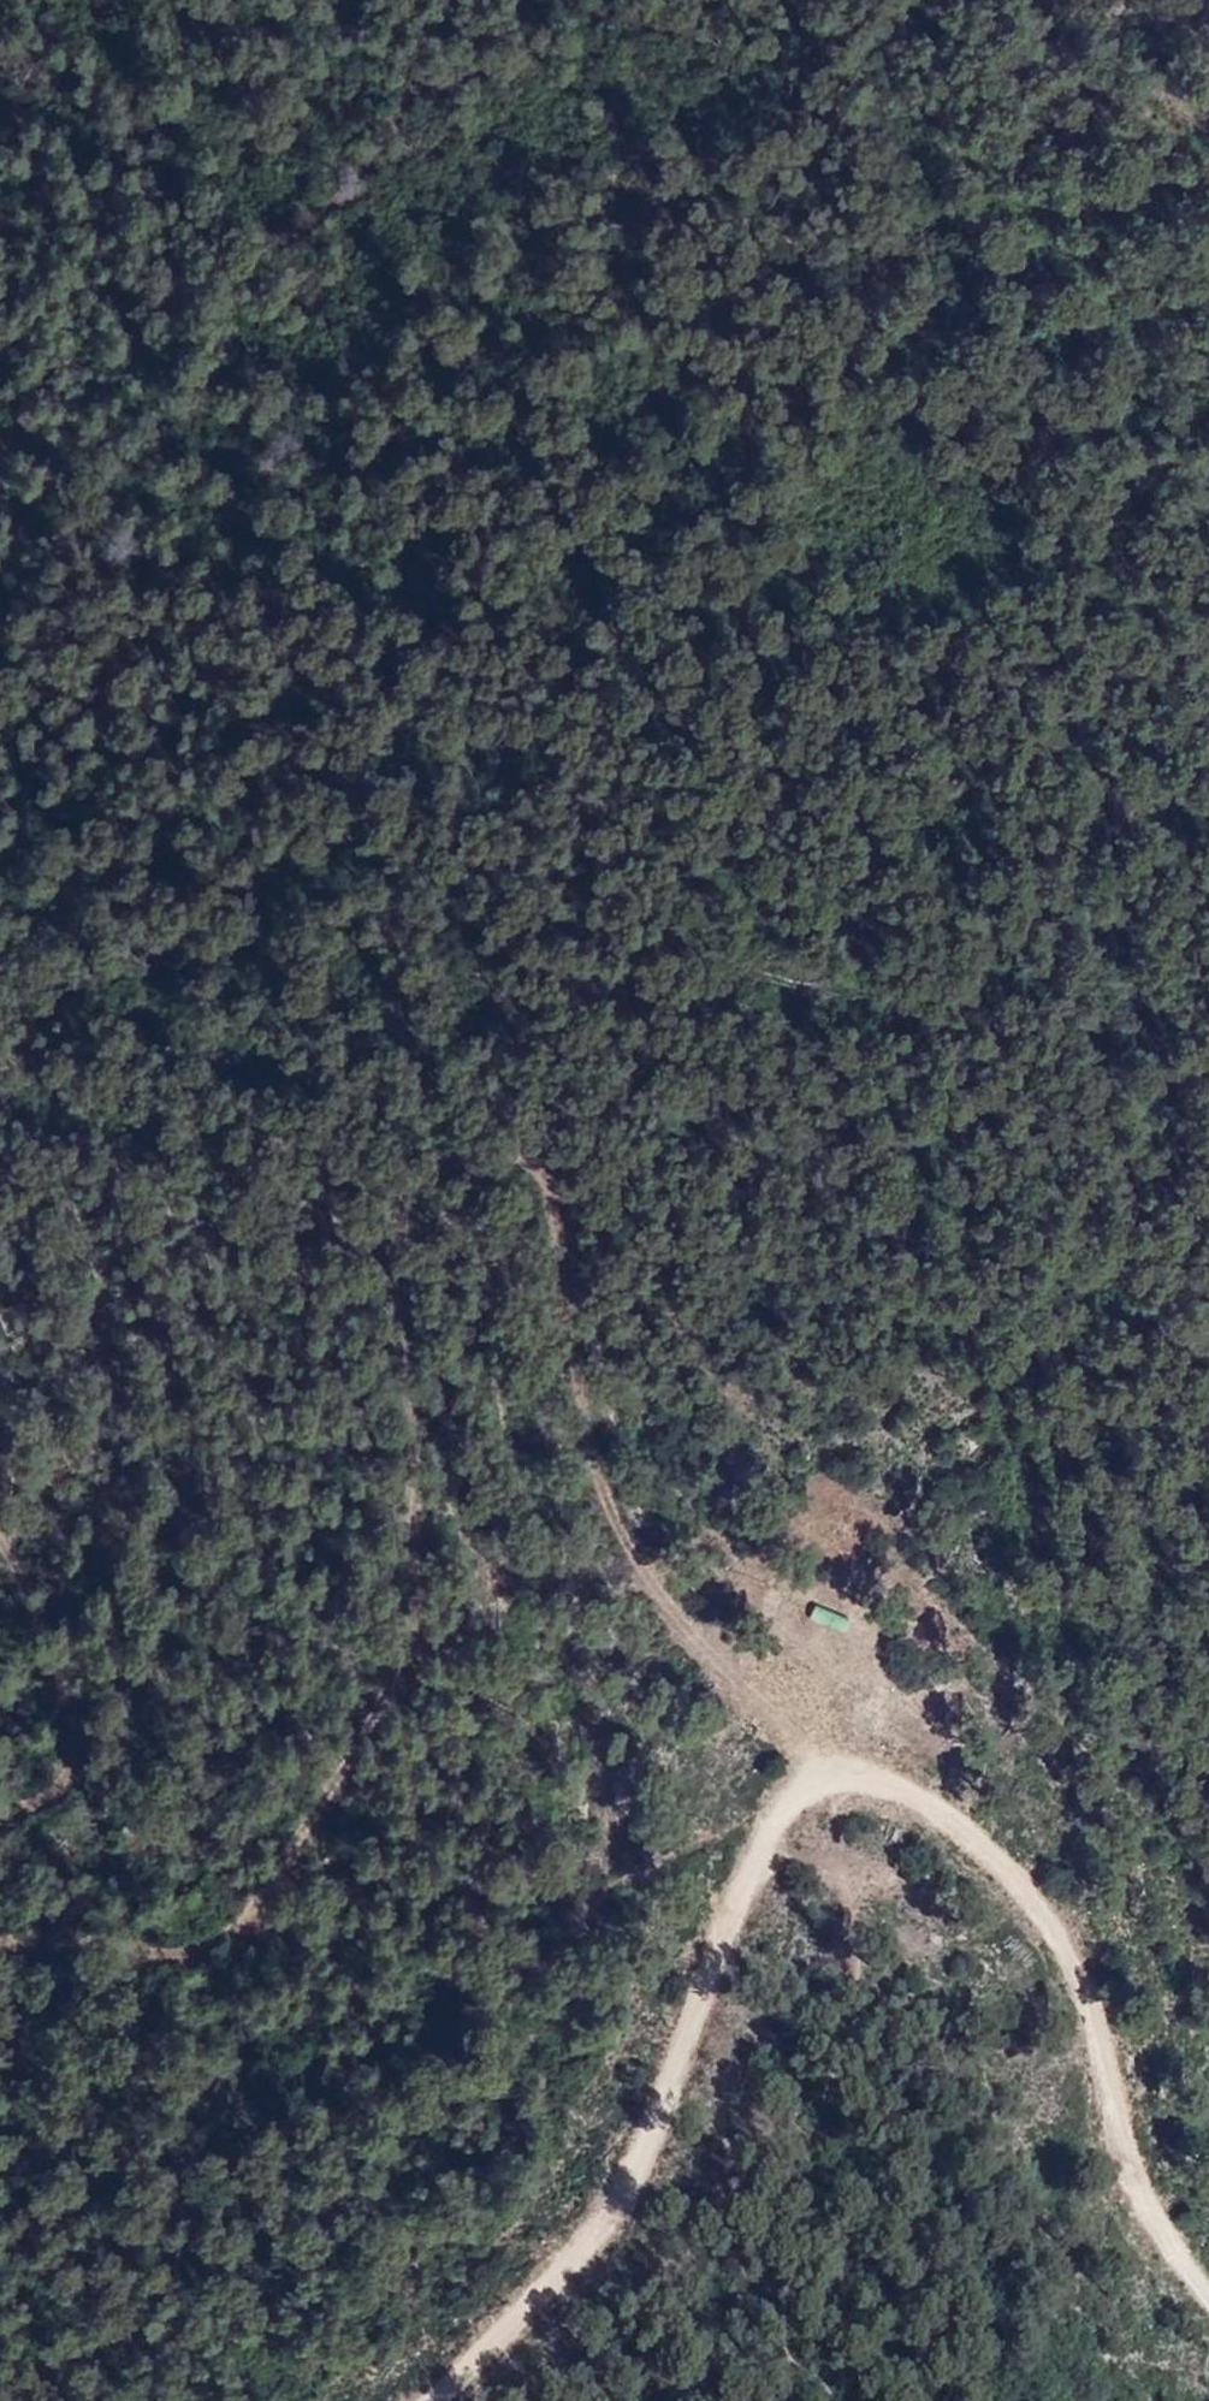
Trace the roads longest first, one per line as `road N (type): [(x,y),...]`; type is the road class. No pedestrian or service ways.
road 1 (track): [(810,1779),(782,1809),(695,2001),(638,2168),(571,2259),(442,2400)]
road 2 (track): [(1208,2308),(1122,2180),(1084,2007),(1024,1881),(918,1801),(810,1779)]

